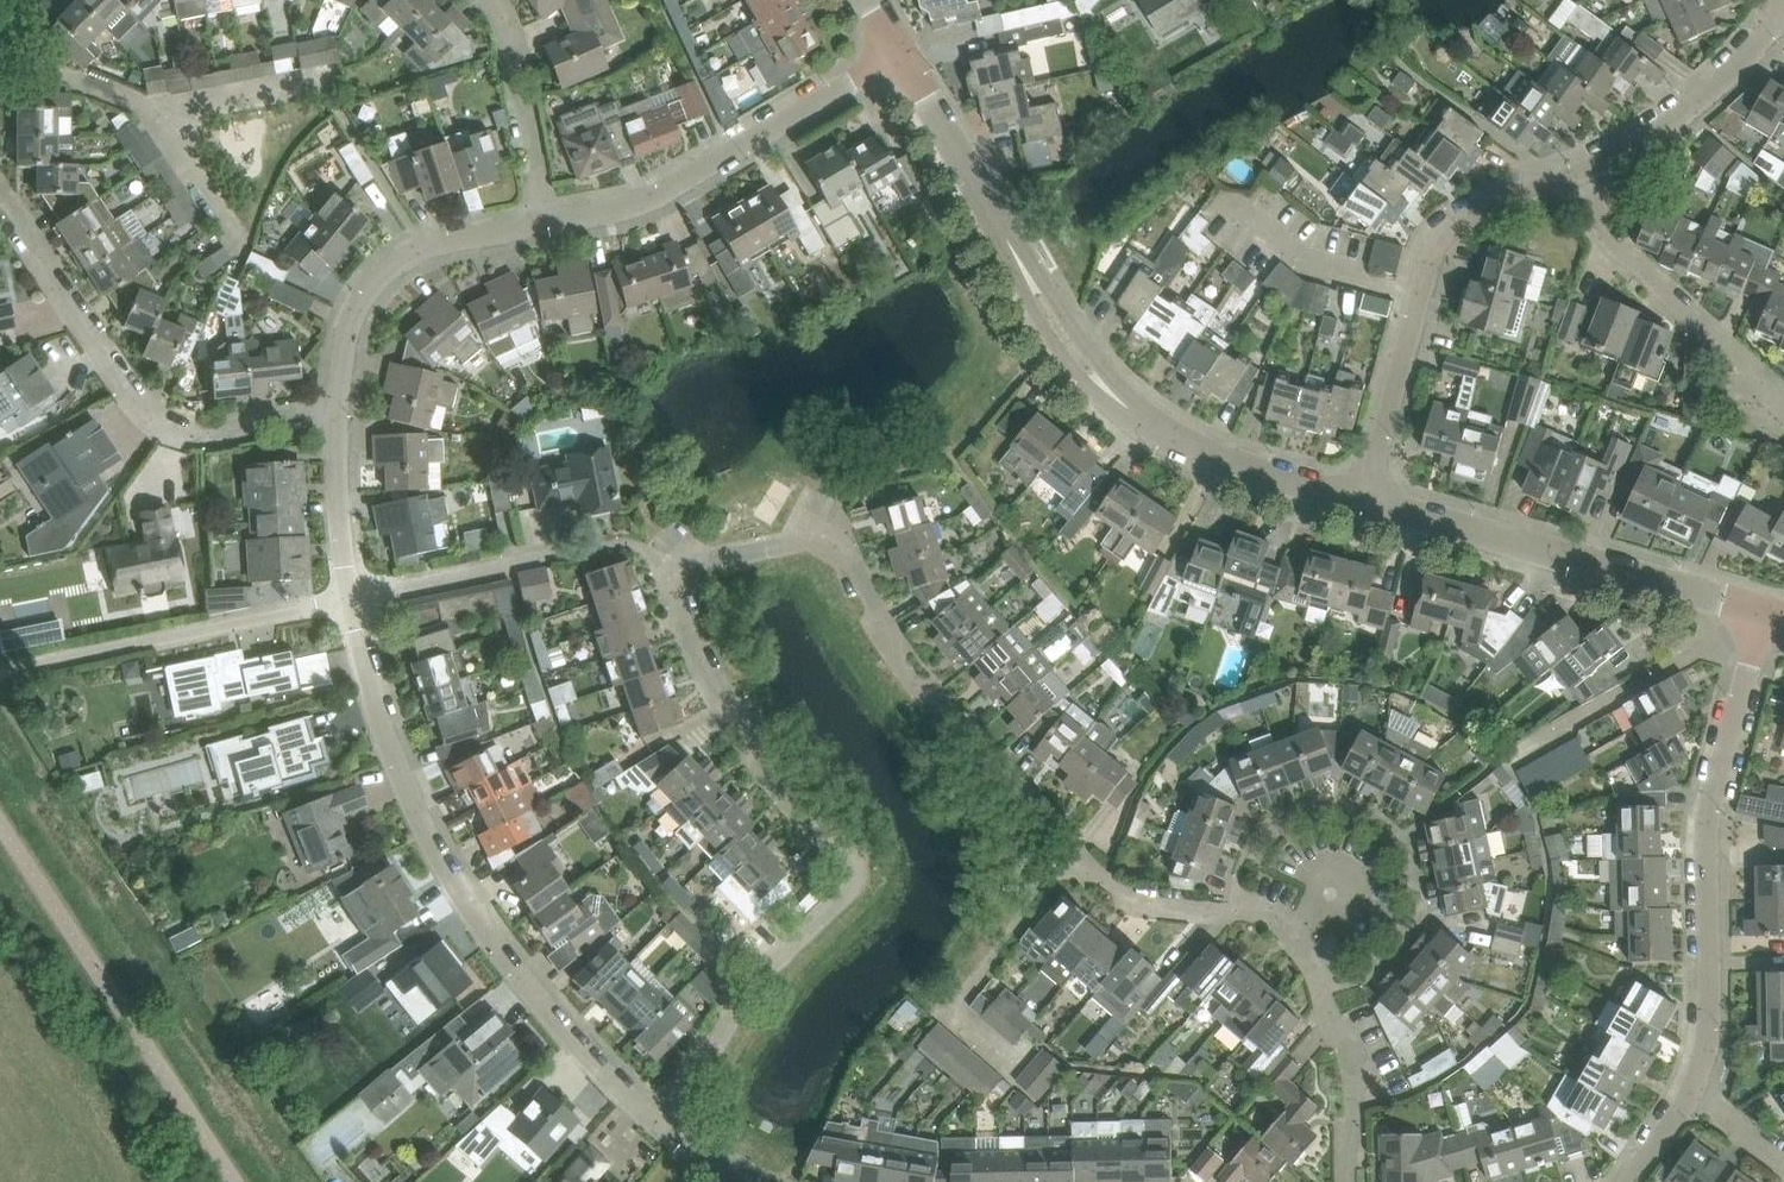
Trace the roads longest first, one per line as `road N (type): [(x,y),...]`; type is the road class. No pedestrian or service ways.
road 1 (residential): [(1289,933),(1250,916),(1136,907),(1107,884),(921,695),(829,545),(799,539),(665,572),(690,645),(753,752),(862,865),(851,889),(733,1000),(653,1125)]
road 2 (unclassified): [(1366,500),(1244,470),(1171,433),(1083,364),(899,51)]
road 3 (residential): [(653,1125),(605,1080),(478,927),(413,816),(373,710),(349,600)]
road 4 (residential): [(1766,615),(1717,787),(1713,1017),(1689,1098)]
road 5 (residential): [(0,194),(132,400),(161,425),(201,435),(335,422)]
road 6 (residential): [(1366,500),(1434,248),(1460,220),(1579,171)]
road 7 (unclassified): [(1766,615),(1366,500)]
road 8 (residential): [(542,220),(668,192),(899,51)]
road 9 (residential): [(0,670),(349,600)]
road 10 (residential): [(335,422),(340,354),(359,308),(394,265),(445,243),(542,220)]
road 11 (residential): [(1579,171),(1619,254),(1783,392)]
road 12 (residential): [(1352,1181),(1355,1101),(1343,1035),(1312,960),(1289,933)]
road 13 (residential): [(1579,171),(1674,120),(1783,19)]
road 14 (residential): [(542,220),(502,24),(487,0)]
road 15 (residential): [(349,600),(563,550)]
road 16 (residential): [(349,600),(335,422)]
road 17 (residential): [(323,84),(154,114)]
road 18 (residential): [(154,114),(1,50)]
road 19 (residential): [(240,248),(154,114)]

